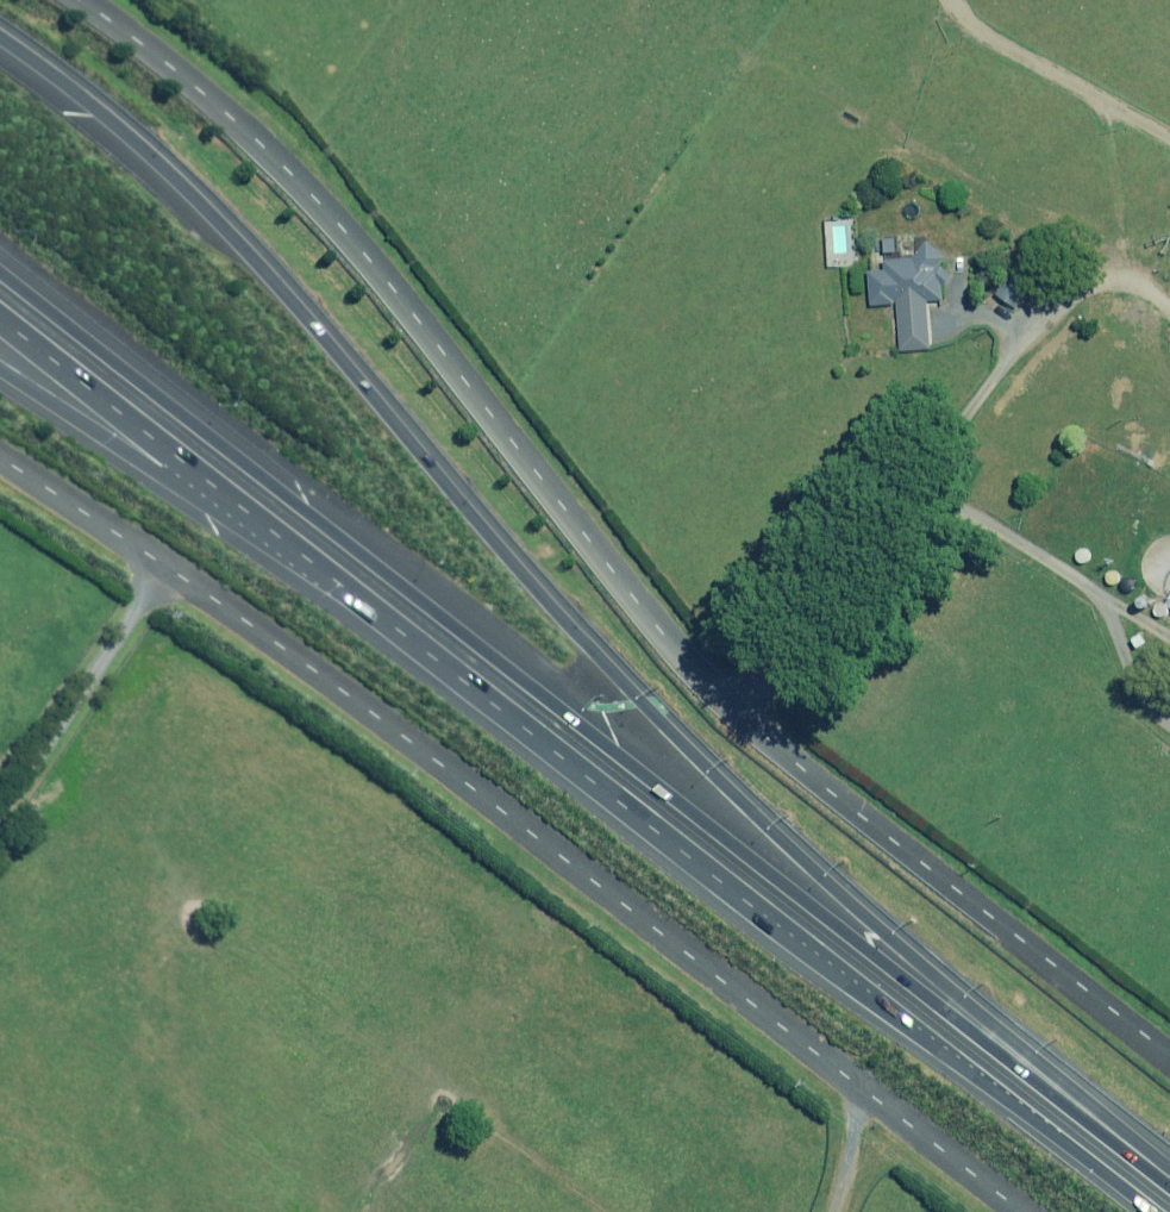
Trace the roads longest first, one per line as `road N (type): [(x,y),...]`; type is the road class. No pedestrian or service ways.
road 1 (trunk): [(0,33),(159,157),(253,252),(508,551),(717,777),(901,948),(1169,1170)]
road 2 (unclassified): [(1169,1055),(765,736),(663,631),(382,272),(301,183),(229,113),(81,0)]
road 3 (motorway): [(0,265),(460,632),(1169,1178)]
road 4 (unclassified): [(1020,1211),(378,715),(0,458)]
road 5 (trunk): [(1159,1211),(326,572)]
road 6 (motorway): [(326,572),(0,316)]
road 7 (trunk): [(326,572),(0,364)]

